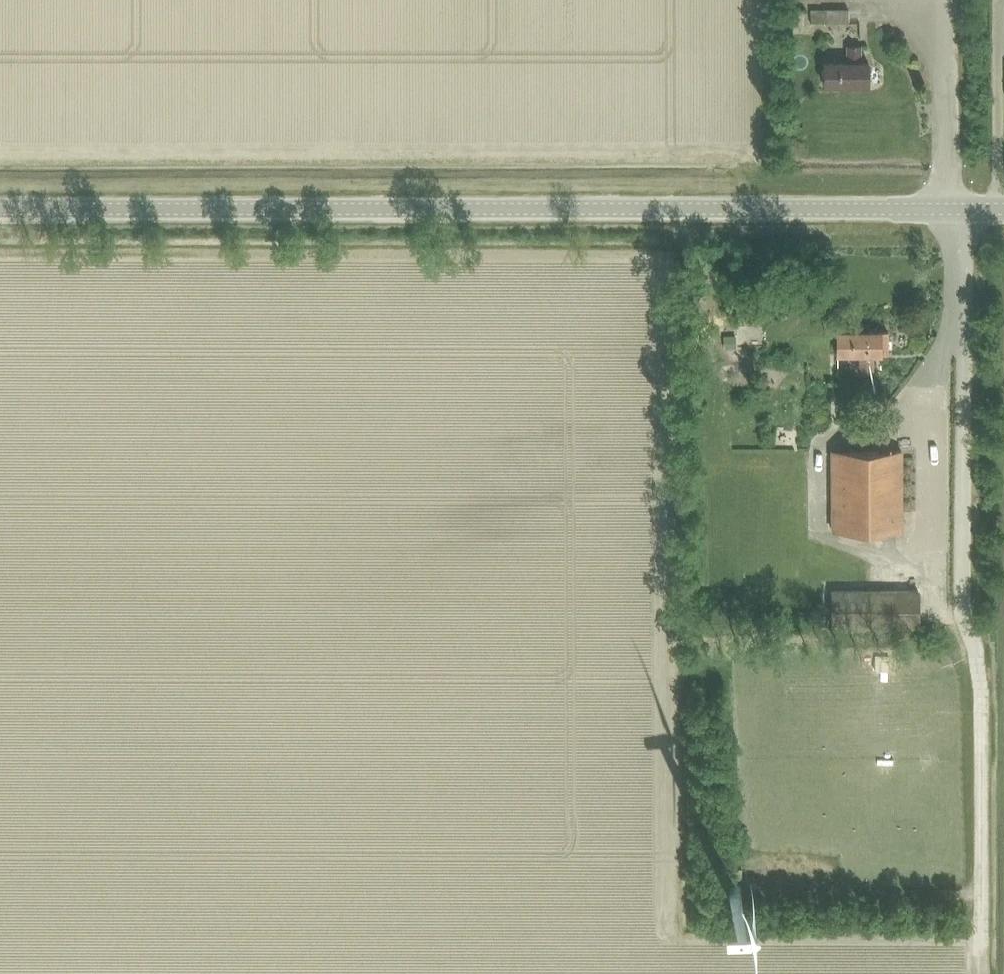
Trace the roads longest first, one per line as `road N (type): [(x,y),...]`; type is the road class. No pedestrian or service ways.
road 1 (unclassified): [(0,209),(1003,210)]

